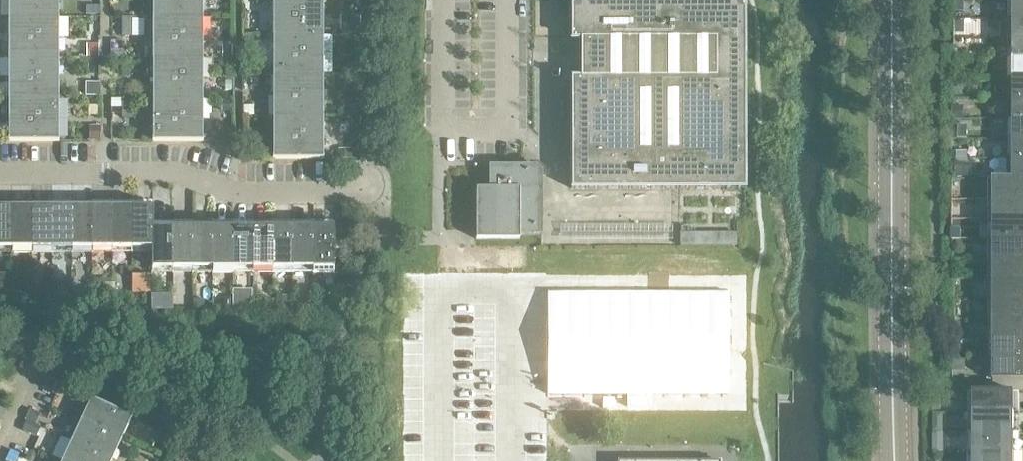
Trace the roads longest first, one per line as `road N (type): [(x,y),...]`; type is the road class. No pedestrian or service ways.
road 1 (tertiary): [(899,460),(894,0)]
road 2 (residential): [(365,190),(238,189),(171,171),(0,170)]

